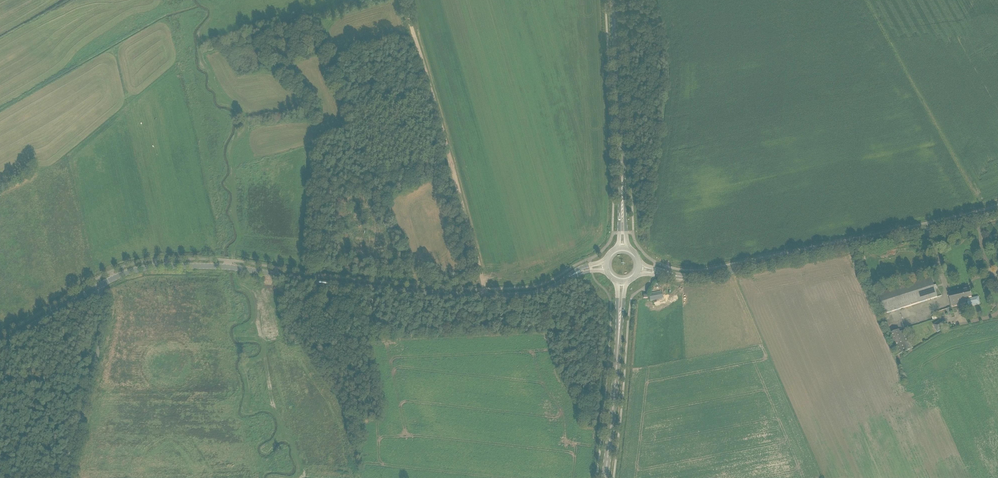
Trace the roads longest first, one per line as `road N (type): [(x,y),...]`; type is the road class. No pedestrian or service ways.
road 1 (tertiary): [(98,287),(135,270),(205,266),(405,292),(510,296),(572,275)]
road 2 (tertiary): [(671,275),(716,275),(997,212)]
road 3 (track): [(484,289),(404,0)]
road 4 (primary): [(623,203),(614,0)]
road 5 (unclassified): [(70,477),(105,332),(98,287)]
road 6 (primary): [(605,477),(619,336)]

